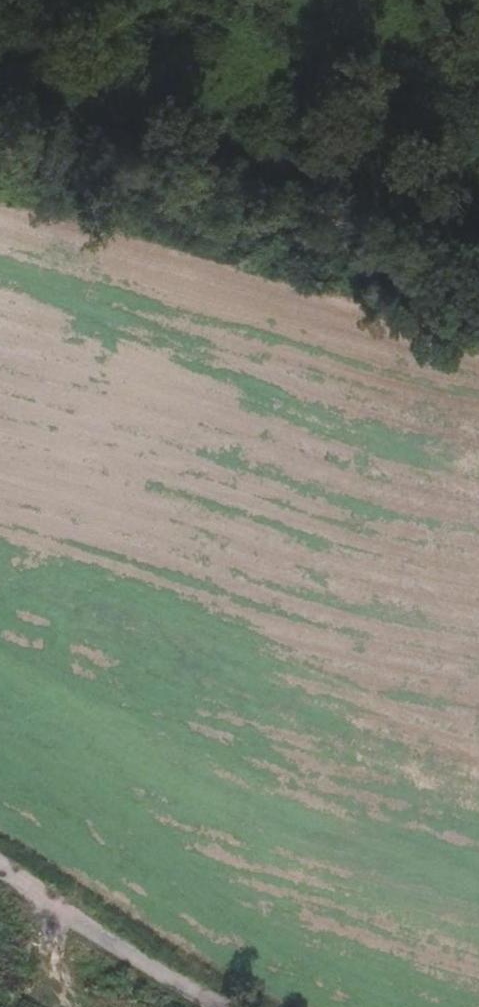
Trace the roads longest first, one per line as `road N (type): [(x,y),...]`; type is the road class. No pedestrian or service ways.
road 1 (track): [(0,103),(478,246)]
road 2 (track): [(231,1006),(157,974),(0,869)]

